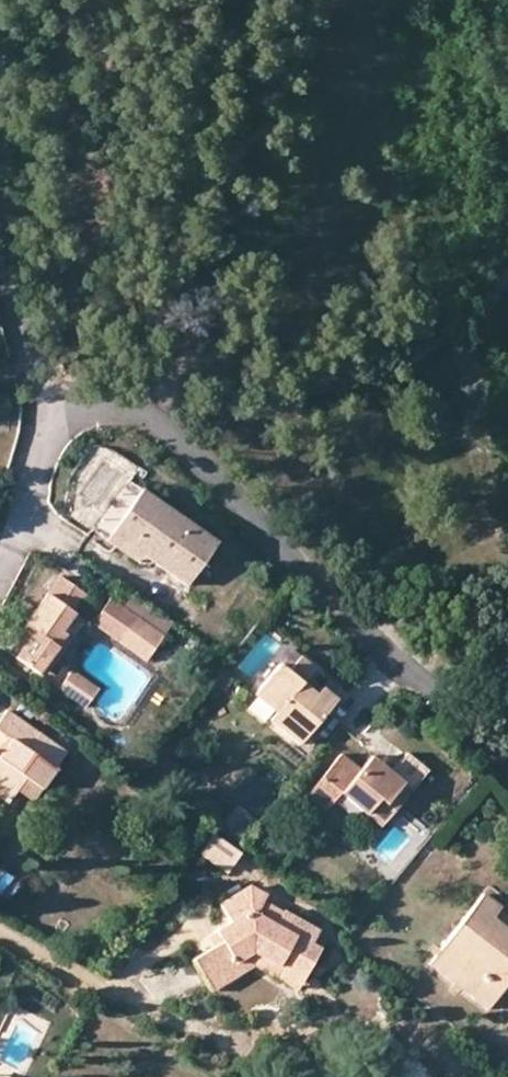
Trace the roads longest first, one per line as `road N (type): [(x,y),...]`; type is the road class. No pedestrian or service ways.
road 1 (residential): [(507,775),(161,430),(88,413),(39,442),(24,517),(0,562)]
road 2 (track): [(39,442),(5,220),(0,110)]

